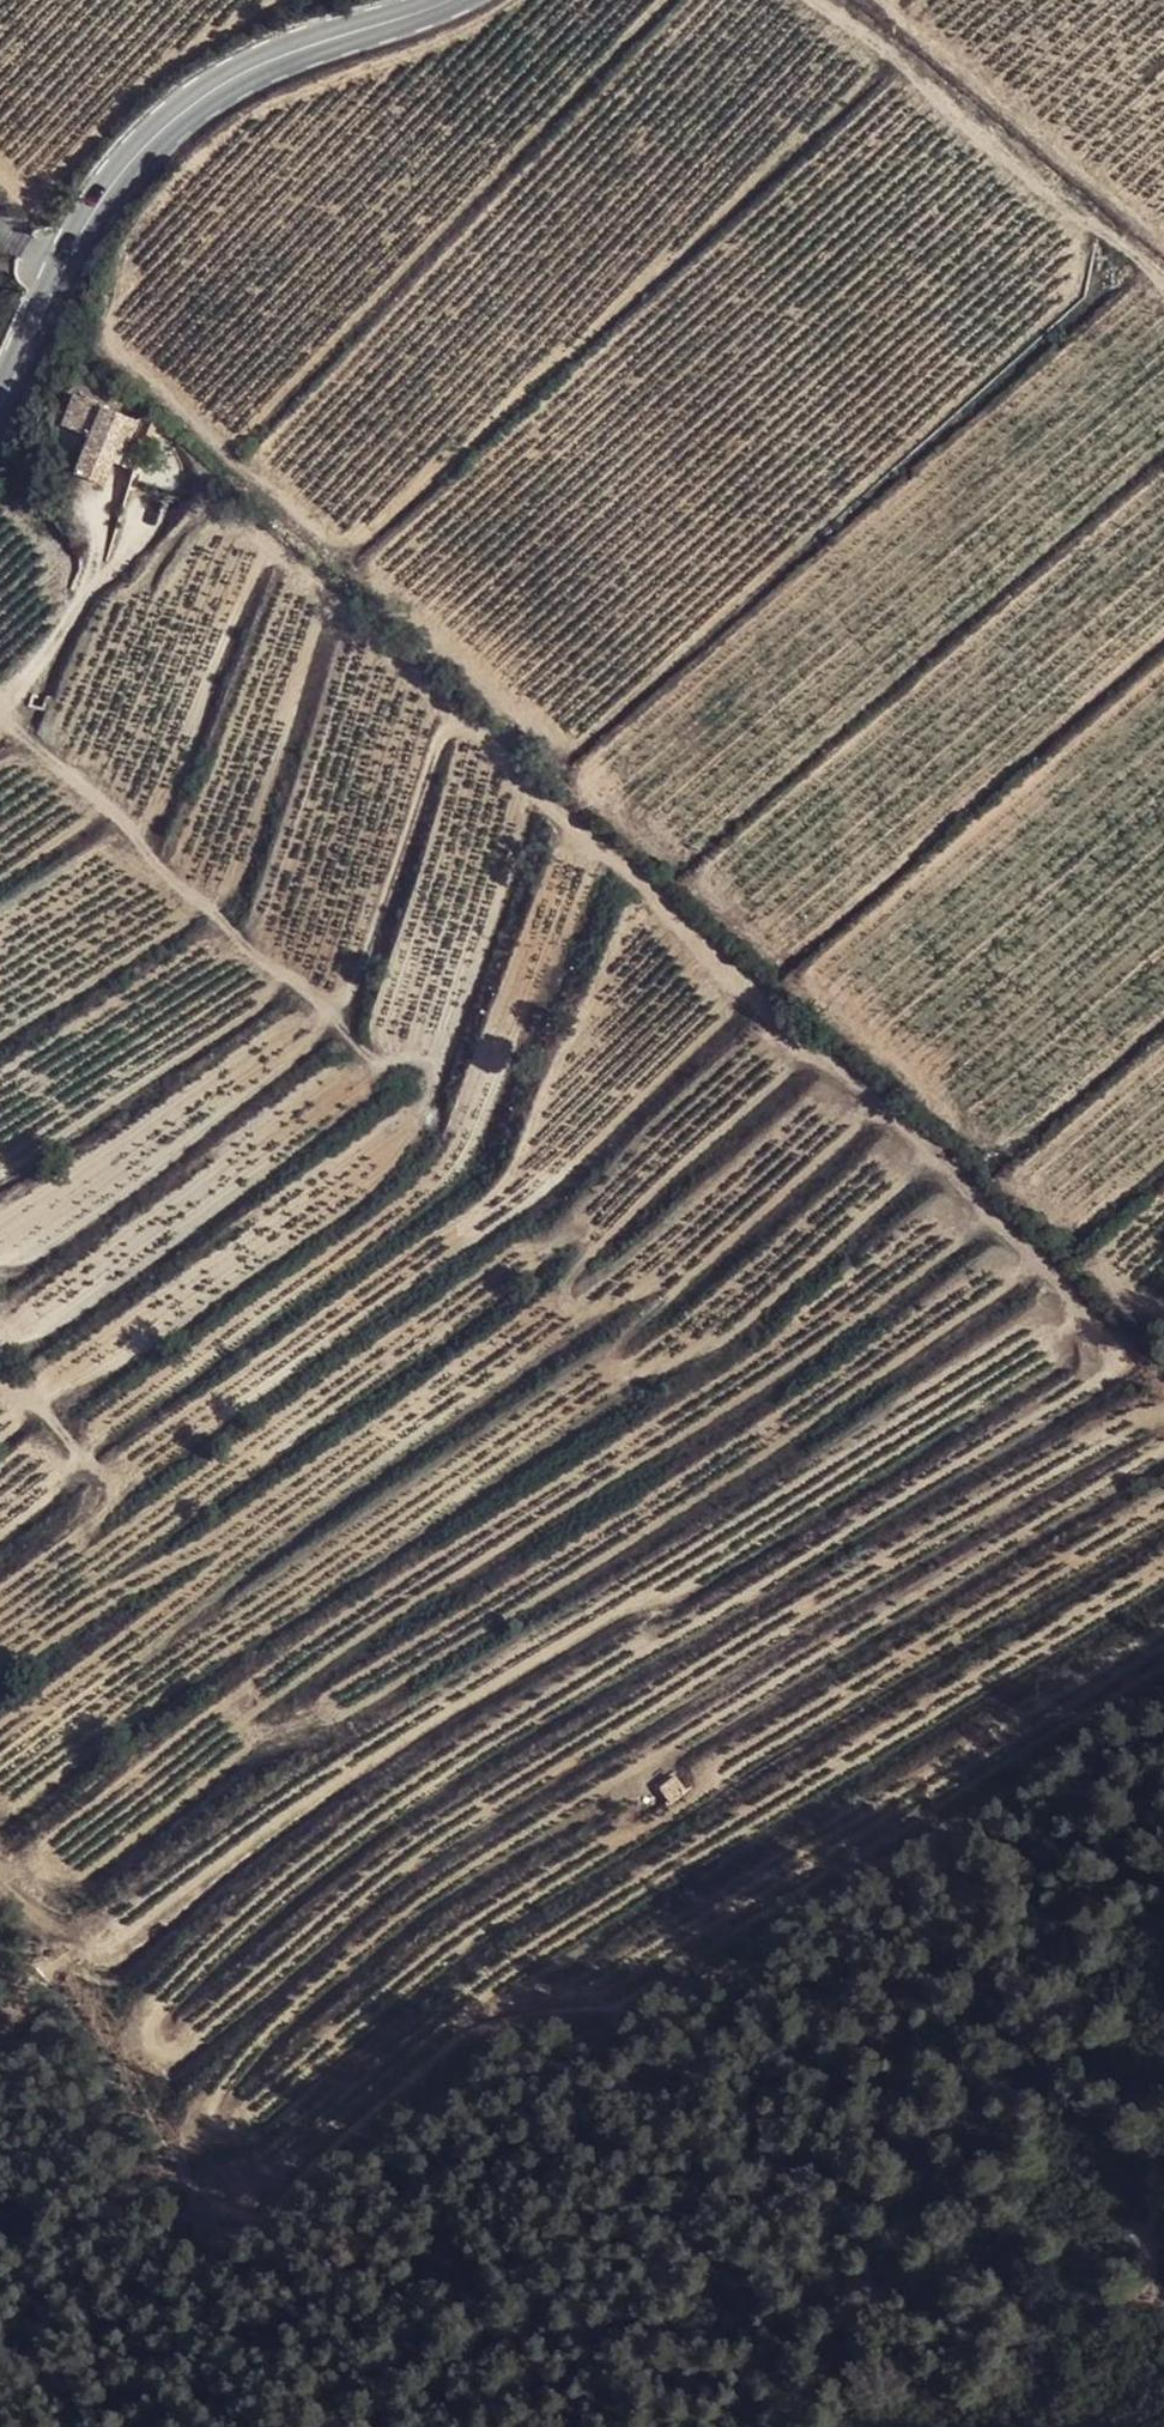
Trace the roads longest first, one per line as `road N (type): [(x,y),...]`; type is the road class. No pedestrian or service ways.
road 1 (primary): [(461,0),(200,98),(115,184),(0,400)]
road 2 (track): [(1163,280),(1061,206),(810,0)]

